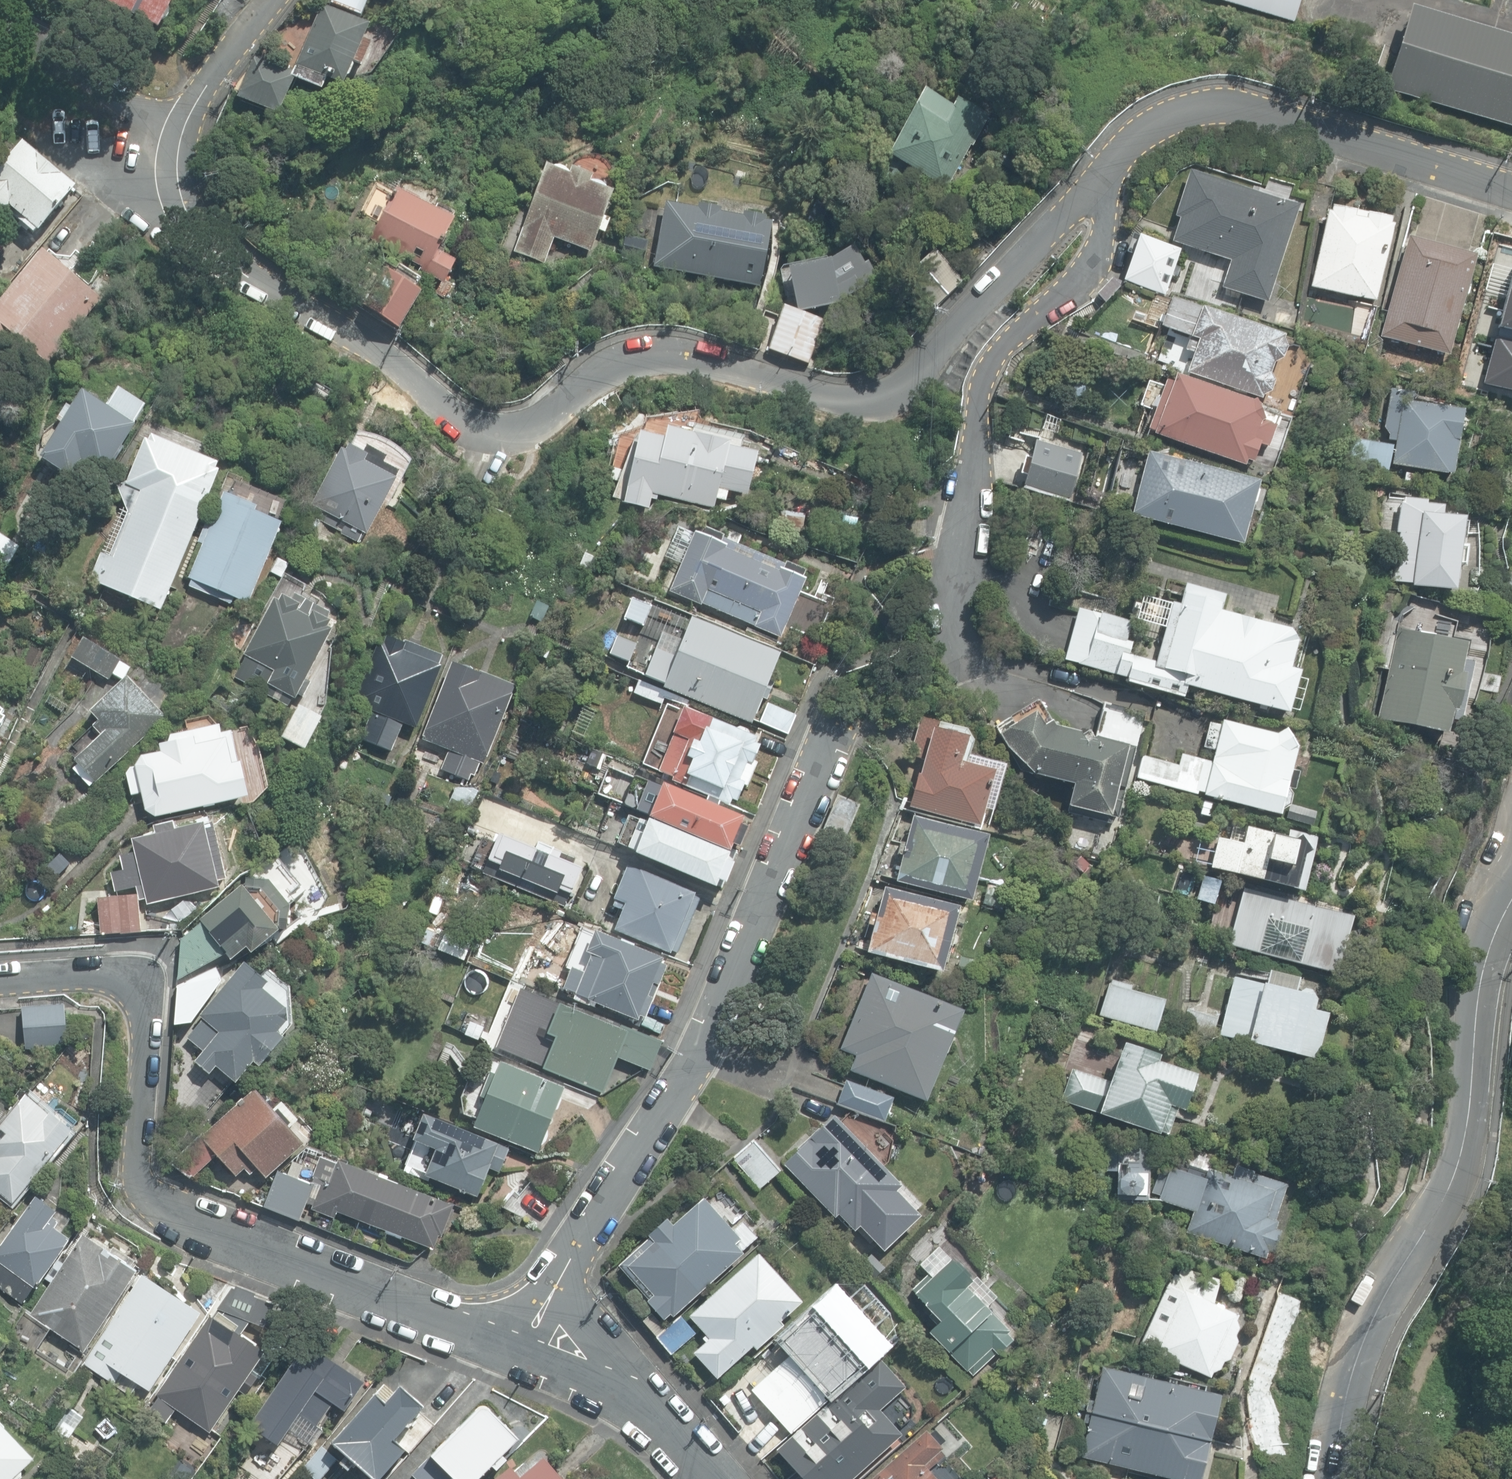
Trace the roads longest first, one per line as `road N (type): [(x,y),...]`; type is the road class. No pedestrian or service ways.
road 1 (residential): [(180,137),(175,168),(185,210),(224,258),(480,425),(516,426),(583,379),(641,352),(784,383),(885,390),(921,372),(1084,186)]
road 2 (residential): [(529,1337),(299,1263),(153,1197),(135,1167),(137,982),(0,974)]
road 3 (residential): [(834,692),(696,1043),(529,1337)]
road 4 (unclassified): [(1511,901),(1484,965),(1456,1172),(1354,1365),(1334,1478)]
road 5 (residential): [(984,663),(966,636),(960,599),(980,397),(1003,351),(1102,248),(1096,206),(1084,186)]
road 6 (residential): [(1084,186),(1185,111),(1230,107),(1511,193)]
road 7 (residential): [(726,1478),(624,1377),(529,1337)]
road 8 (residential): [(0,44),(140,131),(180,137)]
road 9 (residential): [(267,0),(180,137)]

